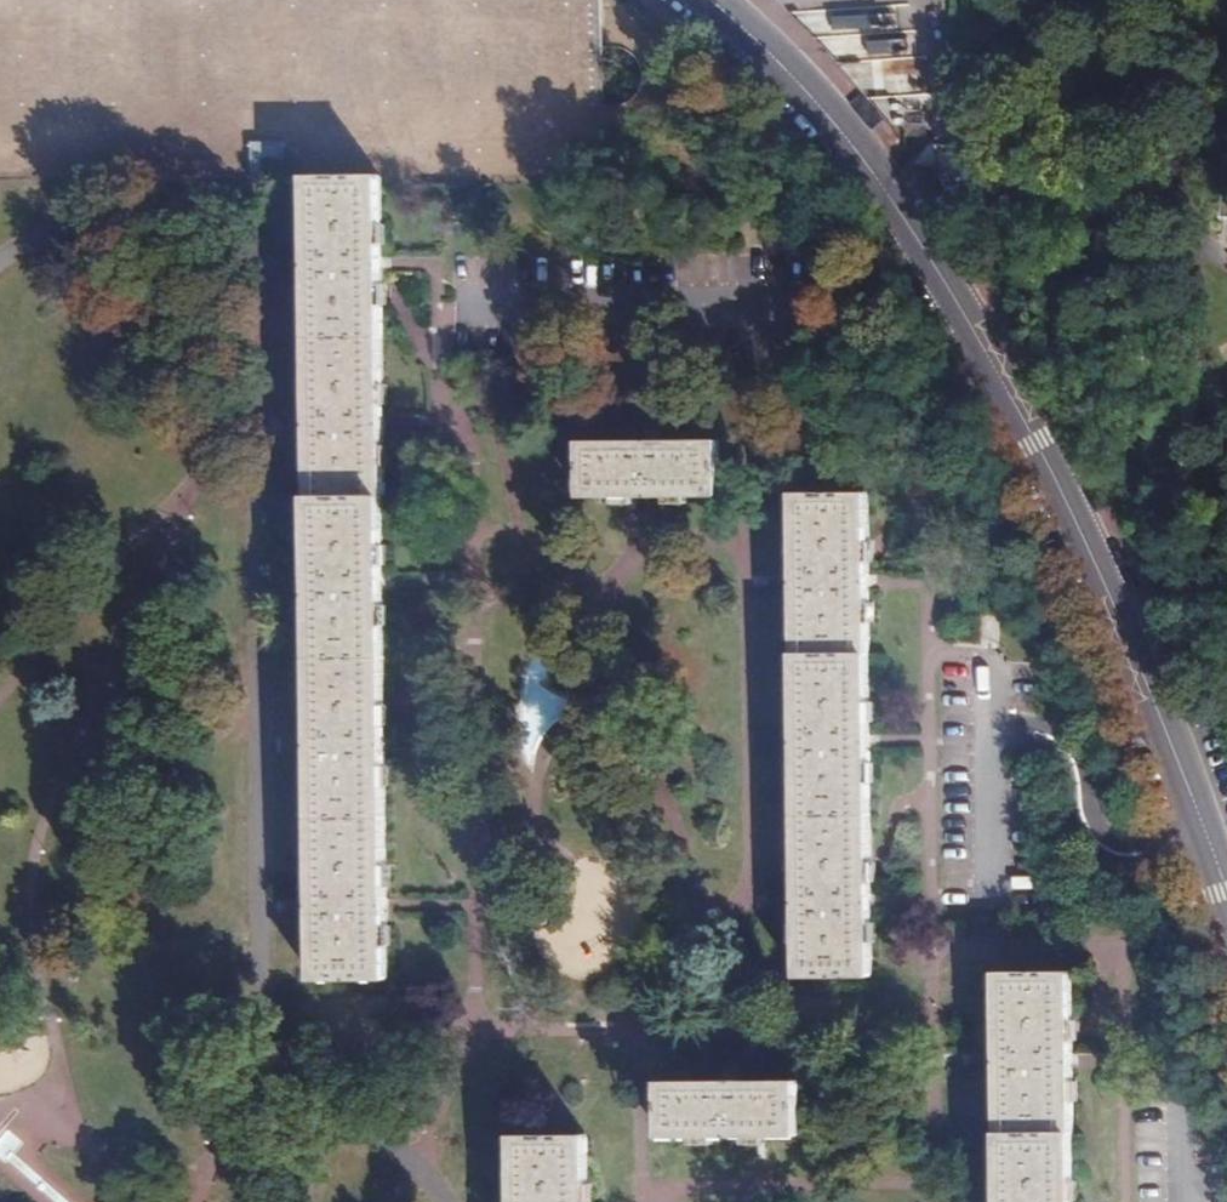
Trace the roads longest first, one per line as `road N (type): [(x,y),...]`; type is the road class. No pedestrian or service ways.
road 1 (tertiary): [(1226,911),(1030,443),(994,380),(830,127),(703,0)]

